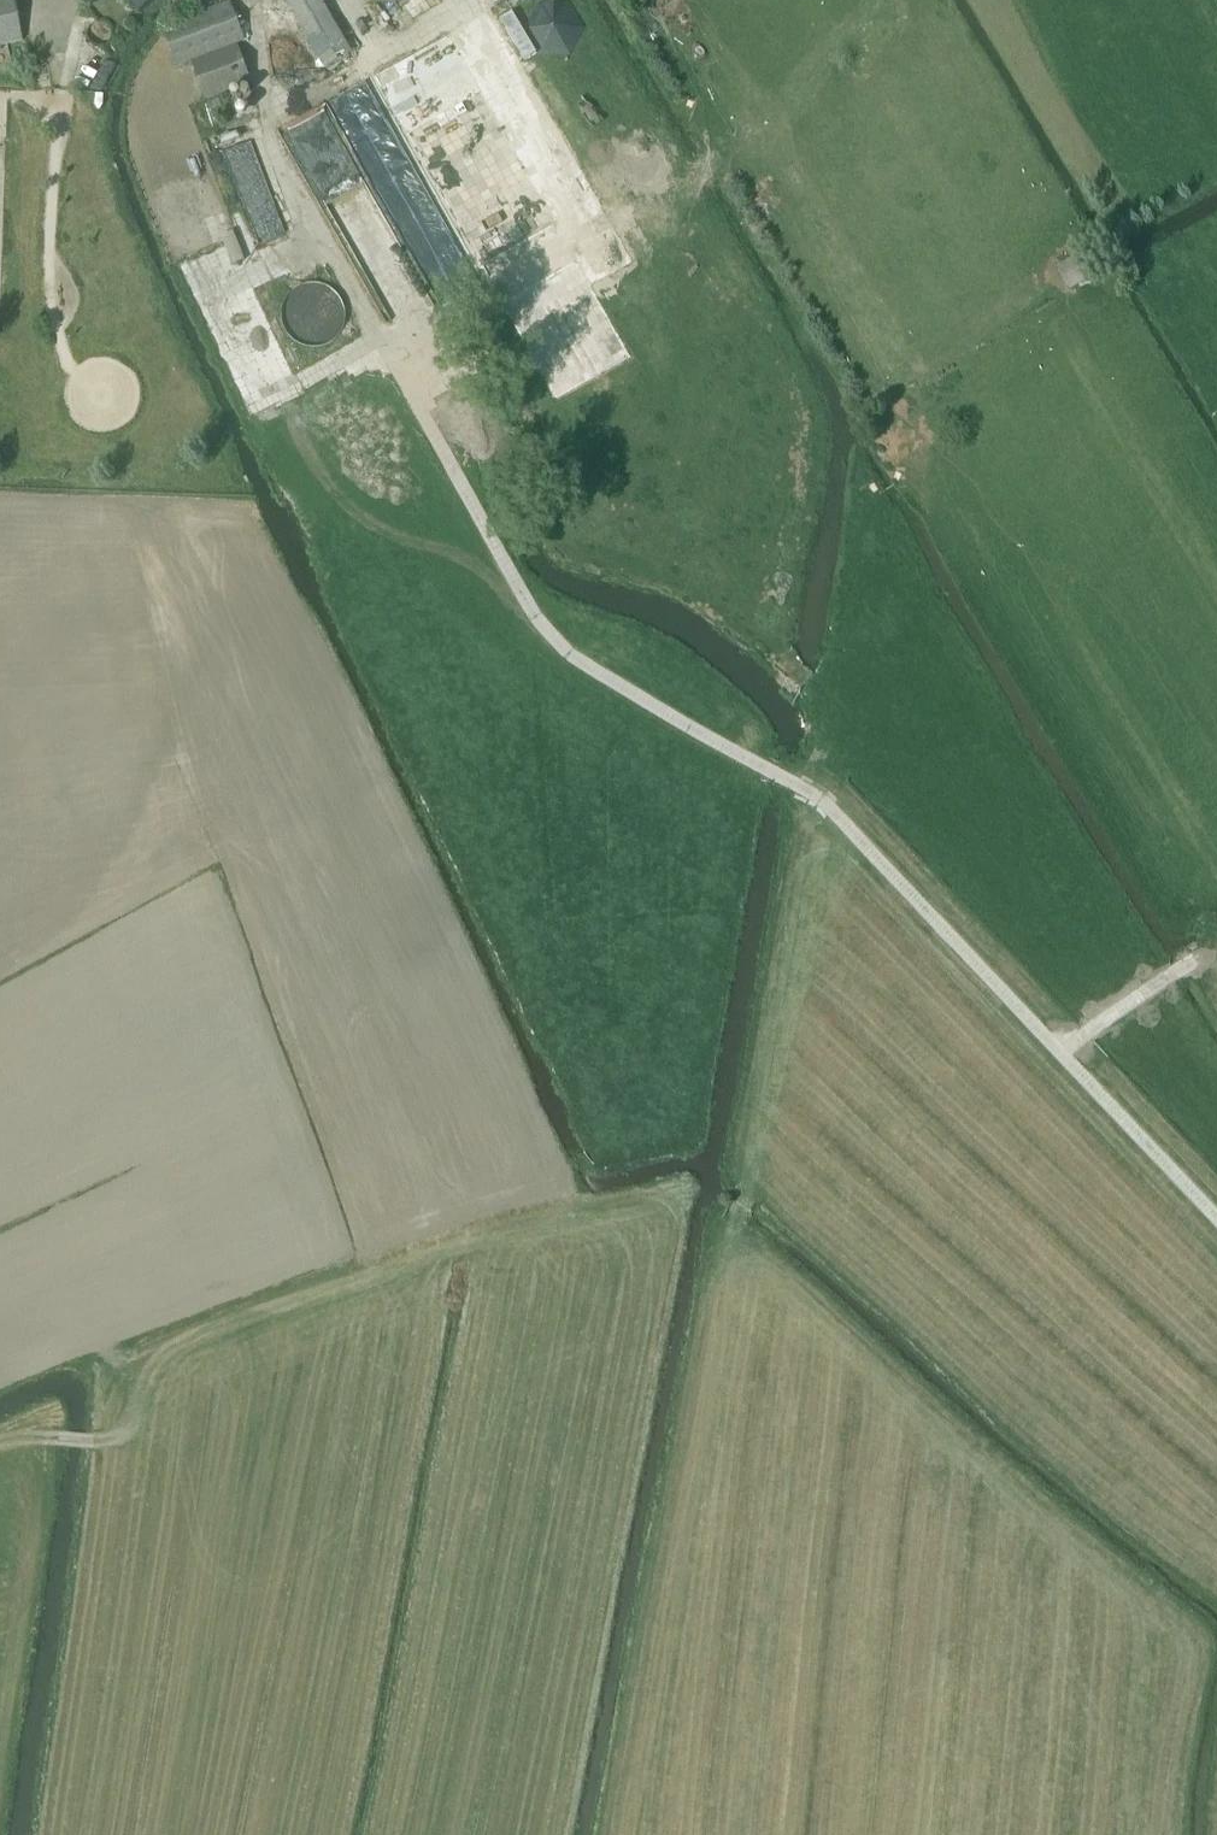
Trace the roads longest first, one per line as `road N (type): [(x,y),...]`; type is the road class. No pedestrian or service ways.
road 1 (track): [(1216,1218),(805,790),(584,664),(547,631),(517,590),(397,350)]

